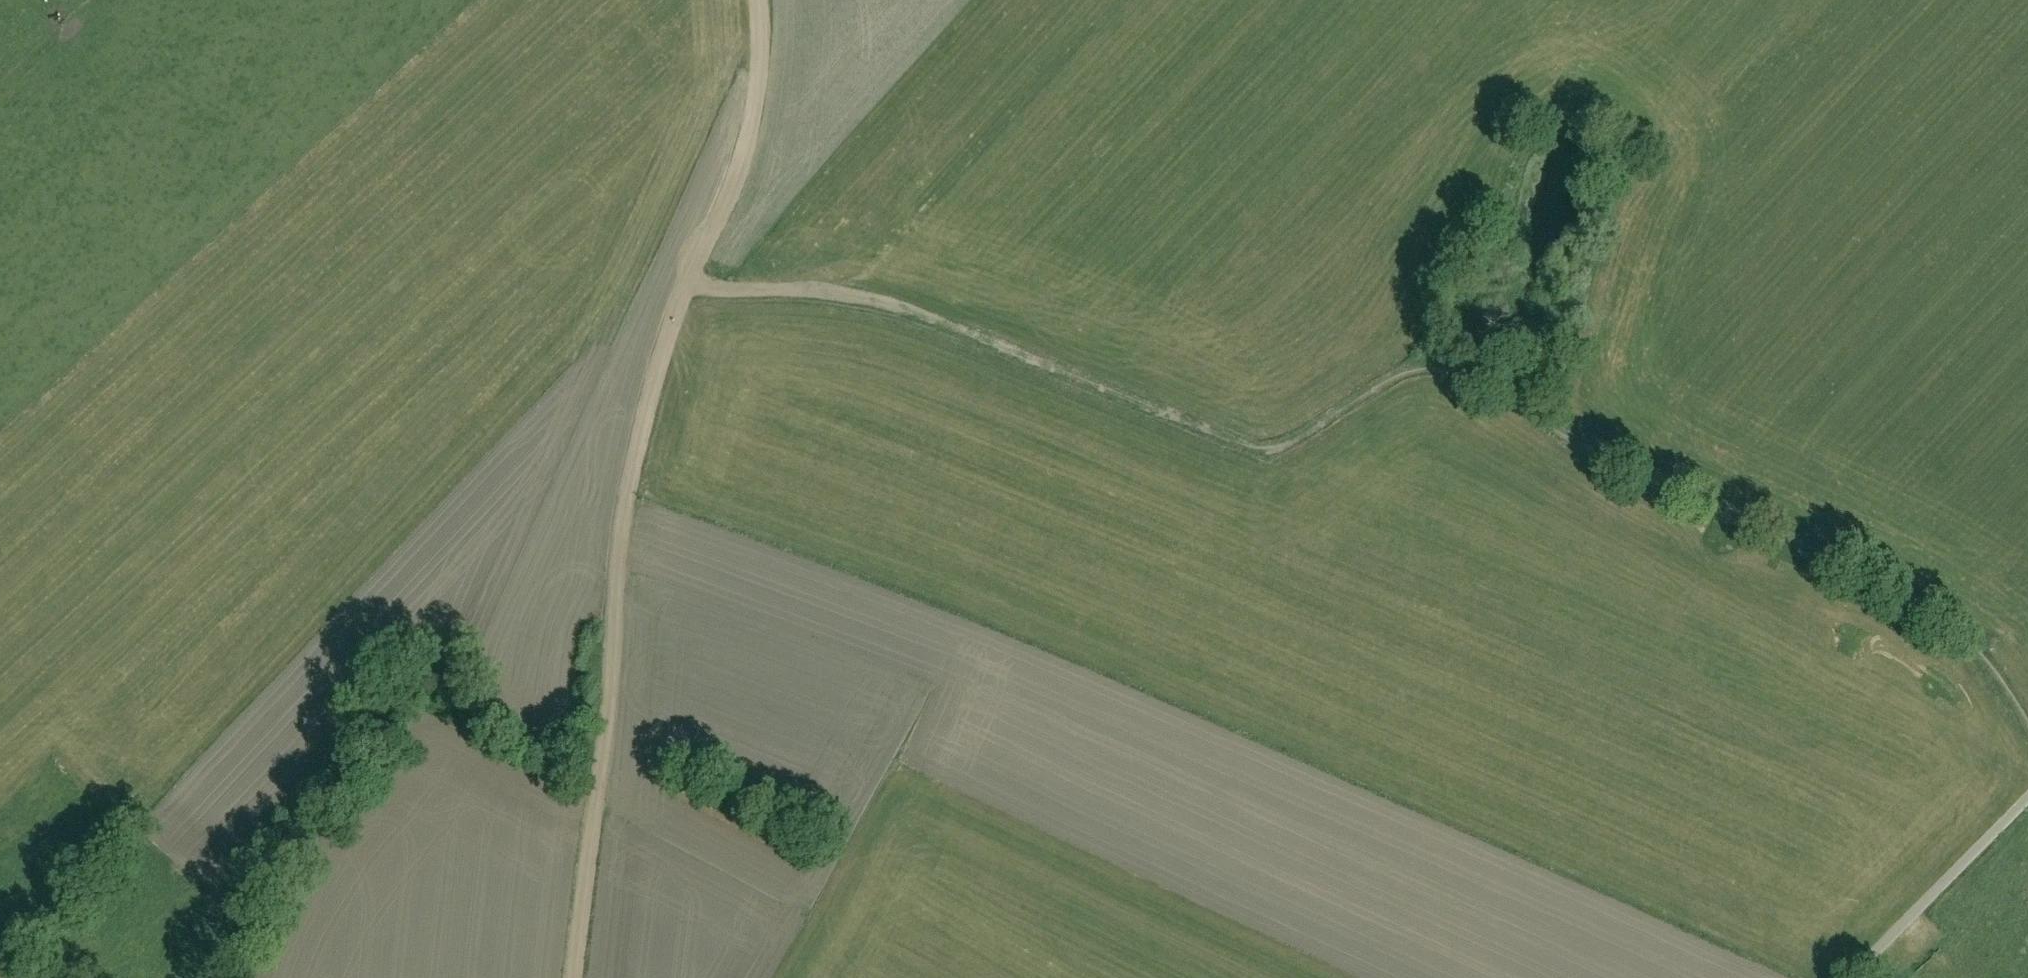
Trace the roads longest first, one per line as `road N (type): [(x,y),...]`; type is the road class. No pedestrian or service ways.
road 1 (track): [(684,289),(810,290),(910,310),(1265,450),(1396,375),(1454,371),(1928,611),(1984,659),(2027,725)]
road 2 (track): [(573,977),(624,515),(684,289)]
road 3 (track): [(684,289),(746,132),(760,55),(757,0)]
road 4 (unclassified): [(1848,977),(2027,798)]

